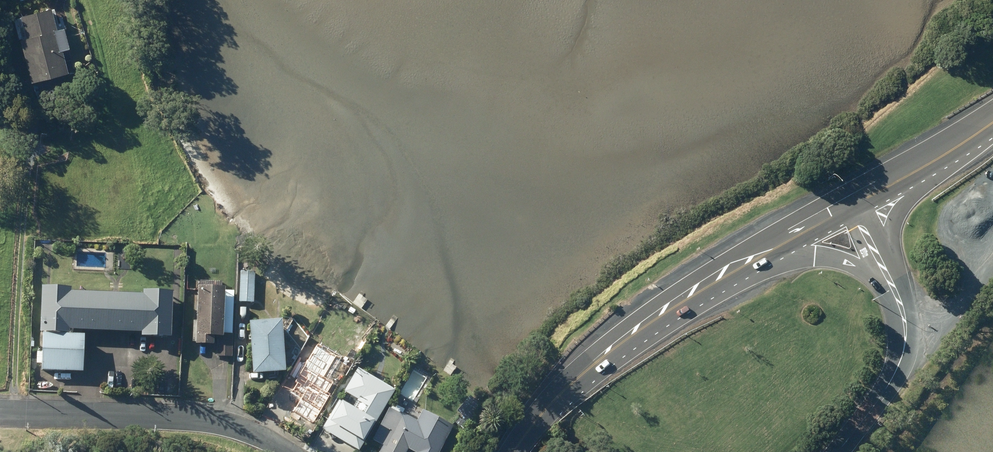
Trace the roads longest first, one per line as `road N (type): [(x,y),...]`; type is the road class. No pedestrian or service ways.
road 1 (primary): [(750,257),(613,346),(512,451)]
road 2 (tertiary): [(0,412),(213,422),(292,451)]
road 3 (tertiary): [(883,273),(903,319),(904,352),(837,451)]
road 4 (primary): [(883,273),(816,259),(750,257)]

